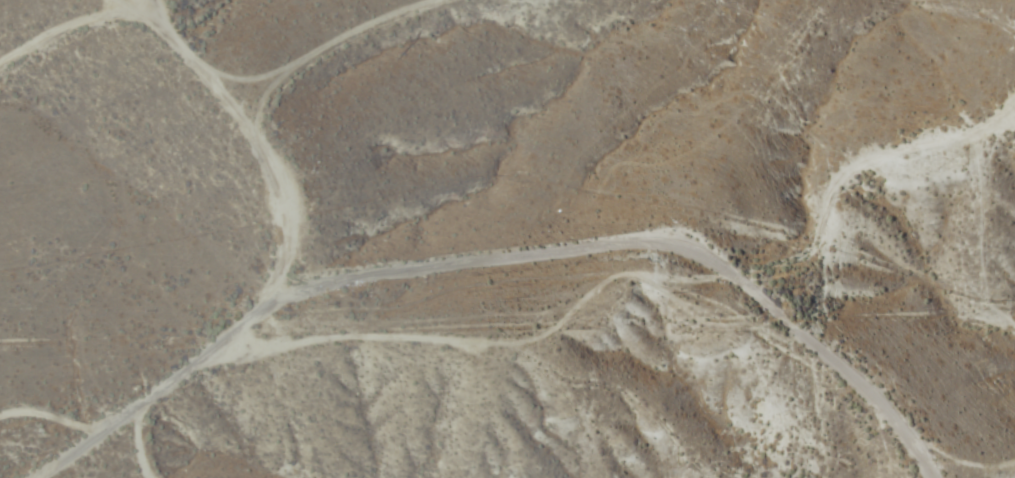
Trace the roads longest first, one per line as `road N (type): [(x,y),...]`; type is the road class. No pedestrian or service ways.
road 1 (residential): [(799,333),(664,286),(274,312),(100,379),(0,461)]
road 2 (residential): [(882,477),(799,333),(831,234),(883,192),(1014,128)]
road 3 (residential): [(105,0),(103,25),(254,223),(274,312)]

